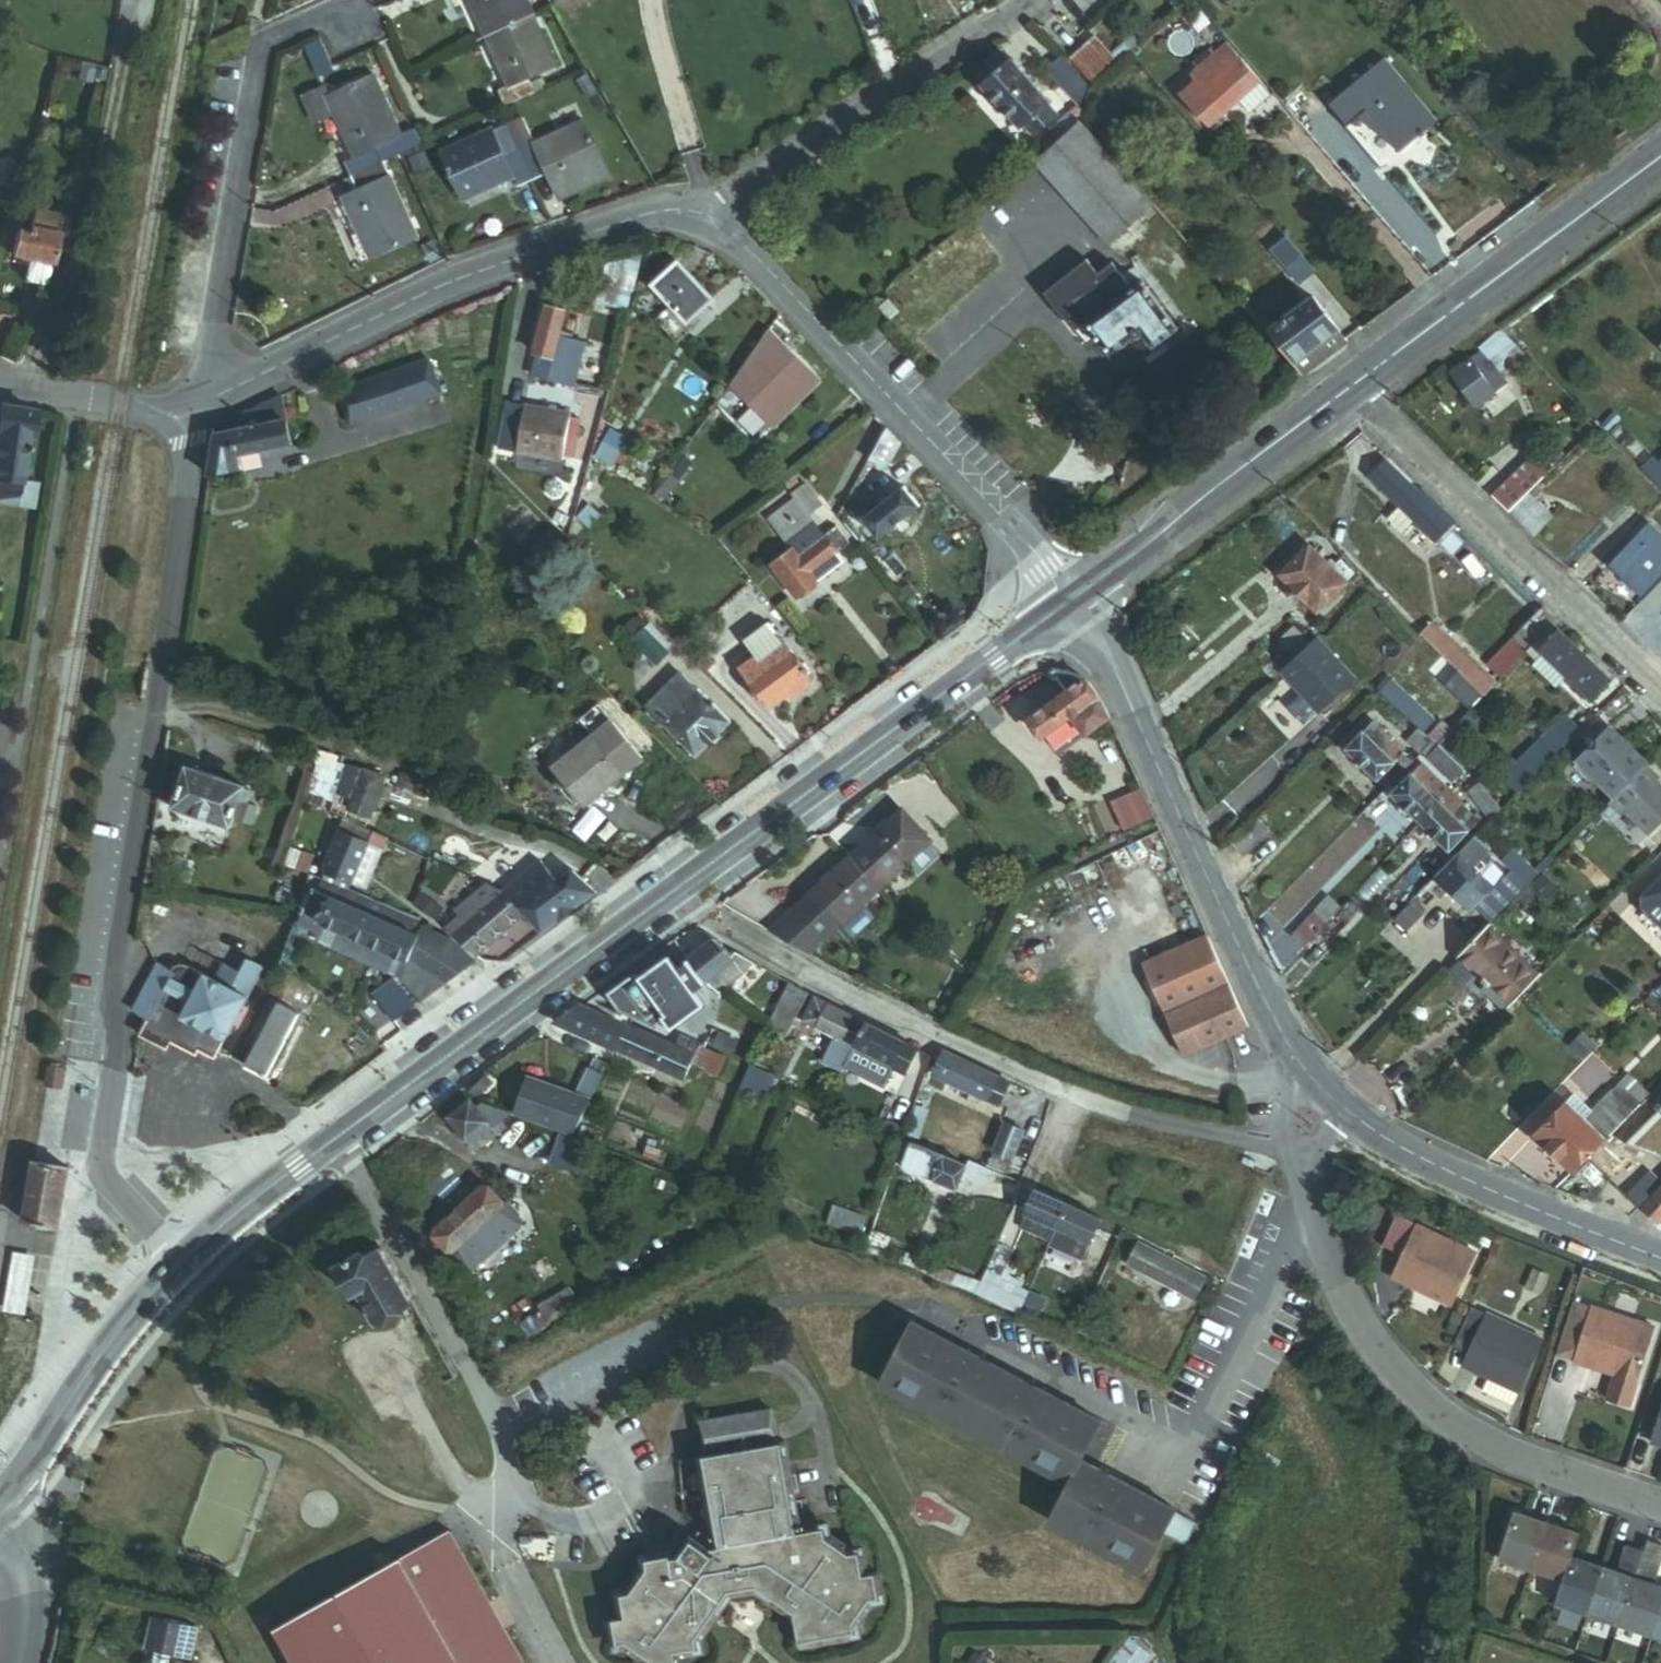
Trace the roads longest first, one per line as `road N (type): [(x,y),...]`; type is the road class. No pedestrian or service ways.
road 1 (secondary): [(335,1139),(1069,605)]
road 2 (unclassified): [(196,404),(110,1017),(102,1167),(181,1261)]
road 3 (residential): [(921,1305),(1195,1435),(1291,1240),(1301,1152)]
road 4 (residential): [(1301,1152),(1095,1104),(817,981),(742,933)]
road 5 (unclassified): [(335,1139),(413,1268),(517,1491),(501,1556),(557,1662)]
road 6 (residential): [(703,207),(643,215),(425,293),(196,404)]
road 7 (residential): [(1301,1152),(1338,1287),(1372,1351),(1424,1409),(1525,1458),(1660,1501)]
road 8 (residential): [(703,207),(1014,524),(1069,605)]
road 9 (tertiary): [(1289,1045),(1091,630),(1069,605)]
road 10 (residential): [(347,2),(262,43),(196,404)]
road 11 (tertiary): [(1660,1256),(1477,1187),(1364,1126),(1289,1045)]
road 12 (residential): [(1349,387),(1660,689)]
road 13 (secondary): [(1349,387),(1660,161)]
road 14 (residential): [(1019,0),(703,207)]
road 15 (secondary): [(1069,605),(1349,387)]
road 16 (secondary): [(0,1493),(116,1331),(181,1261)]
road 17 (residential): [(0,382),(150,410),(196,404)]
road 18 (secondary): [(181,1261),(335,1139)]
road 19 (tertiary): [(0,1535),(23,1562),(28,1590),(17,1662)]

